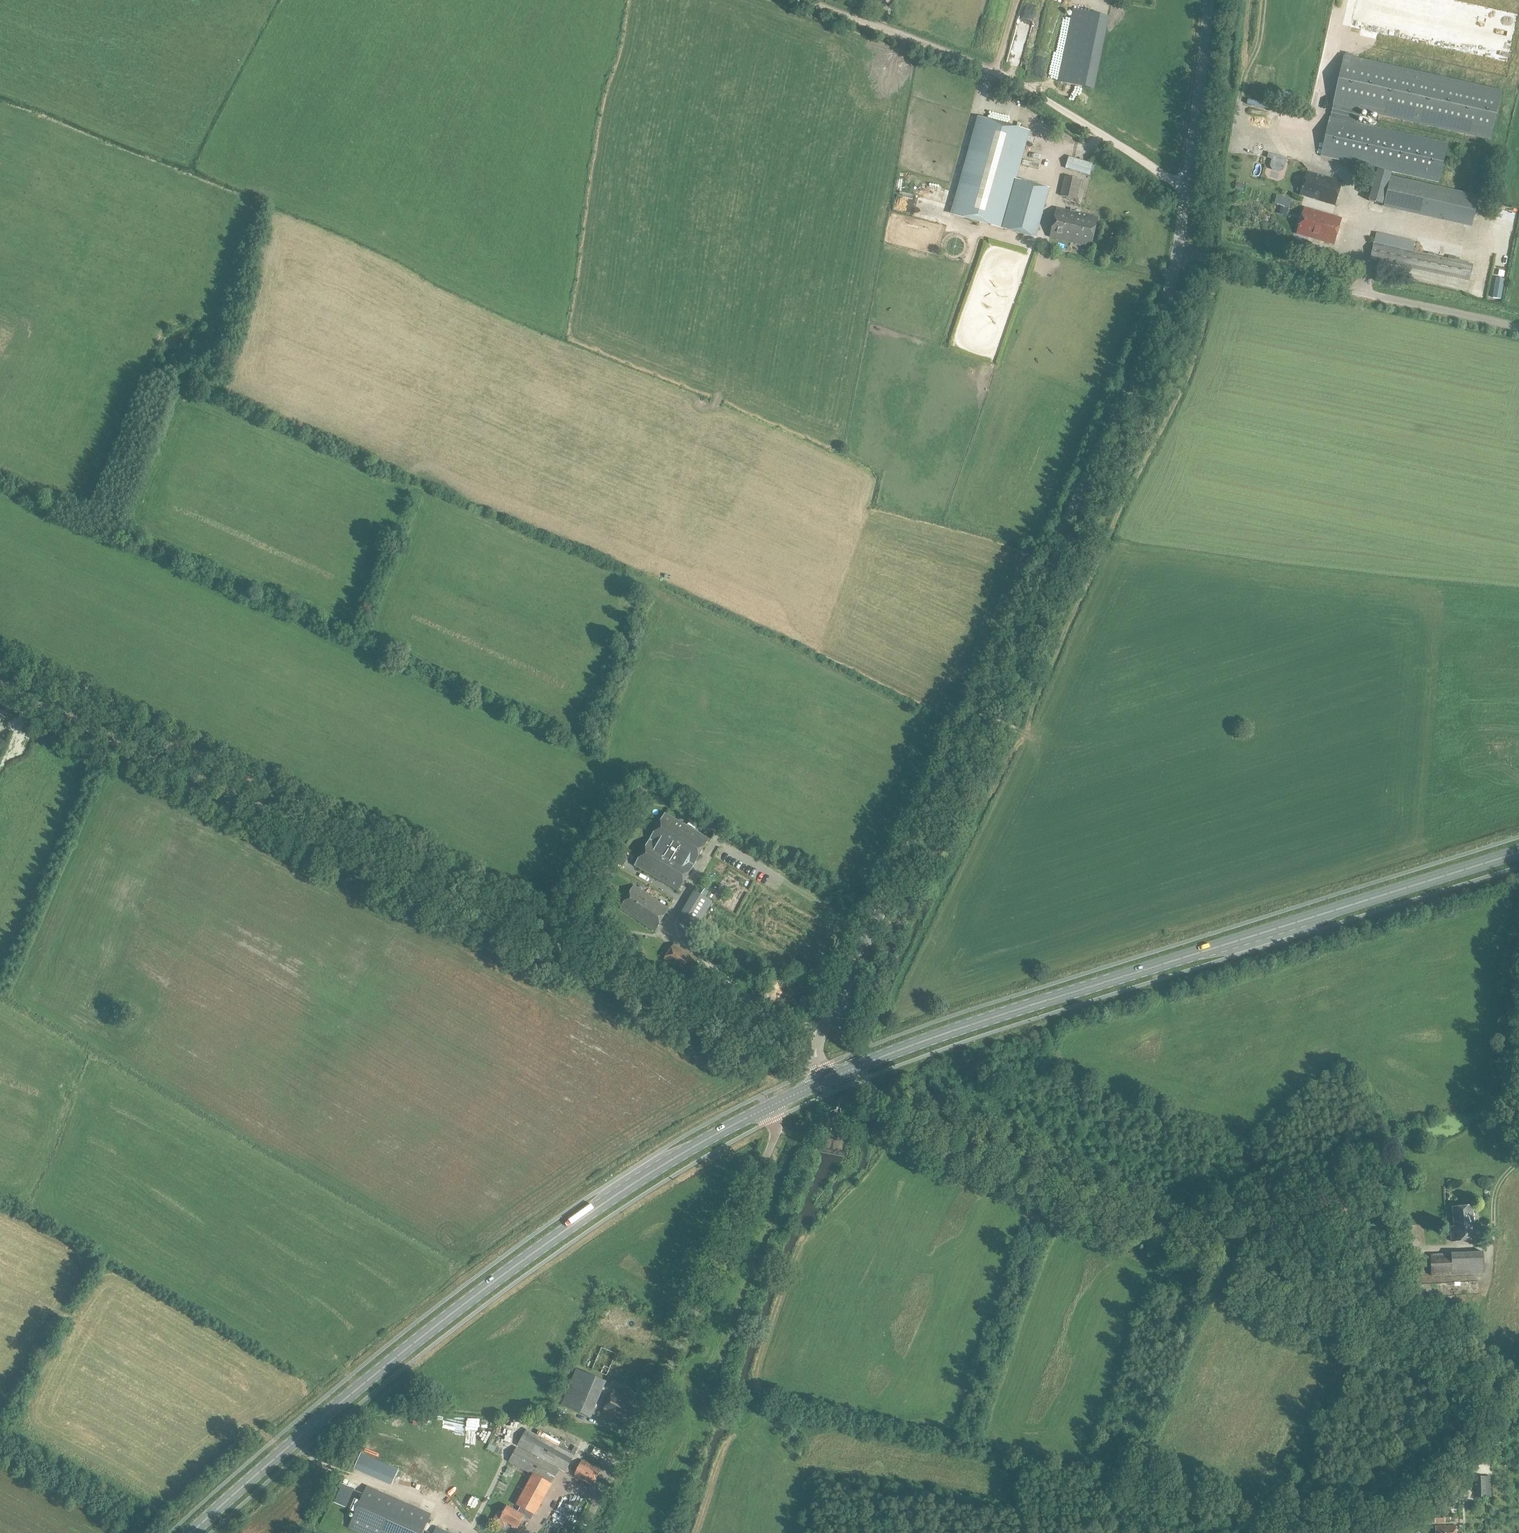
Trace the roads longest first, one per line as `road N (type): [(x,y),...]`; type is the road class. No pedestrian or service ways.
road 1 (unclassified): [(816,1054),(799,1060),(760,1043),(0,684)]
road 2 (tertiary): [(816,1054),(1138,373),(1177,252)]
road 3 (primary): [(824,1081),(990,1019),(1518,853)]
road 4 (primary): [(200,1532),(413,1343),(623,1191),(767,1108)]
road 5 (track): [(865,1079),(877,1095),(1348,1320)]
road 6 (unclassified): [(581,1532),(713,1279),(773,1142),(767,1108)]
road 7 (track): [(1187,186),(1016,81),(804,0)]
road 8 (unclassified): [(1518,327),(1177,252)]
road 9 (tertiary): [(1177,252),(1209,0)]
road 10 (track): [(1348,1320),(1518,1402)]
road 11 (track): [(1422,1532),(1426,1513),(1518,1412)]

